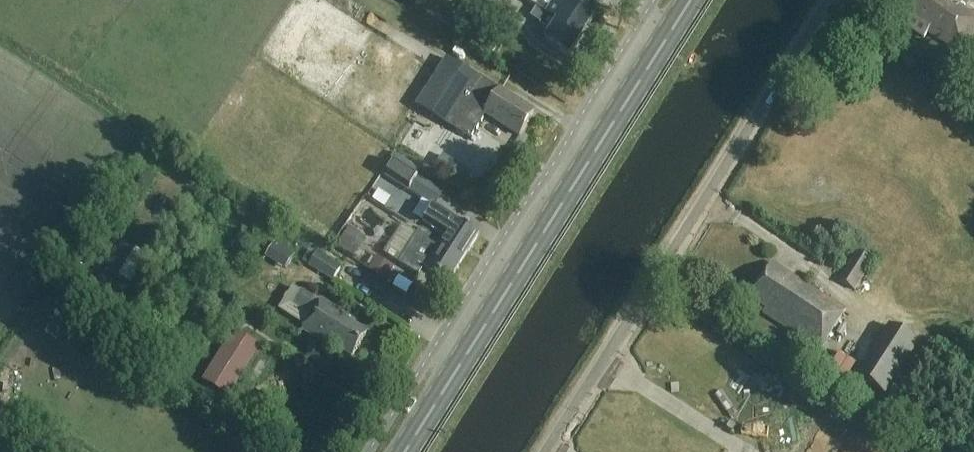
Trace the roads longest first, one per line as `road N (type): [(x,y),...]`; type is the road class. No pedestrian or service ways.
road 1 (primary): [(402,451),(688,0)]
road 2 (unclassified): [(545,451),(828,0)]

